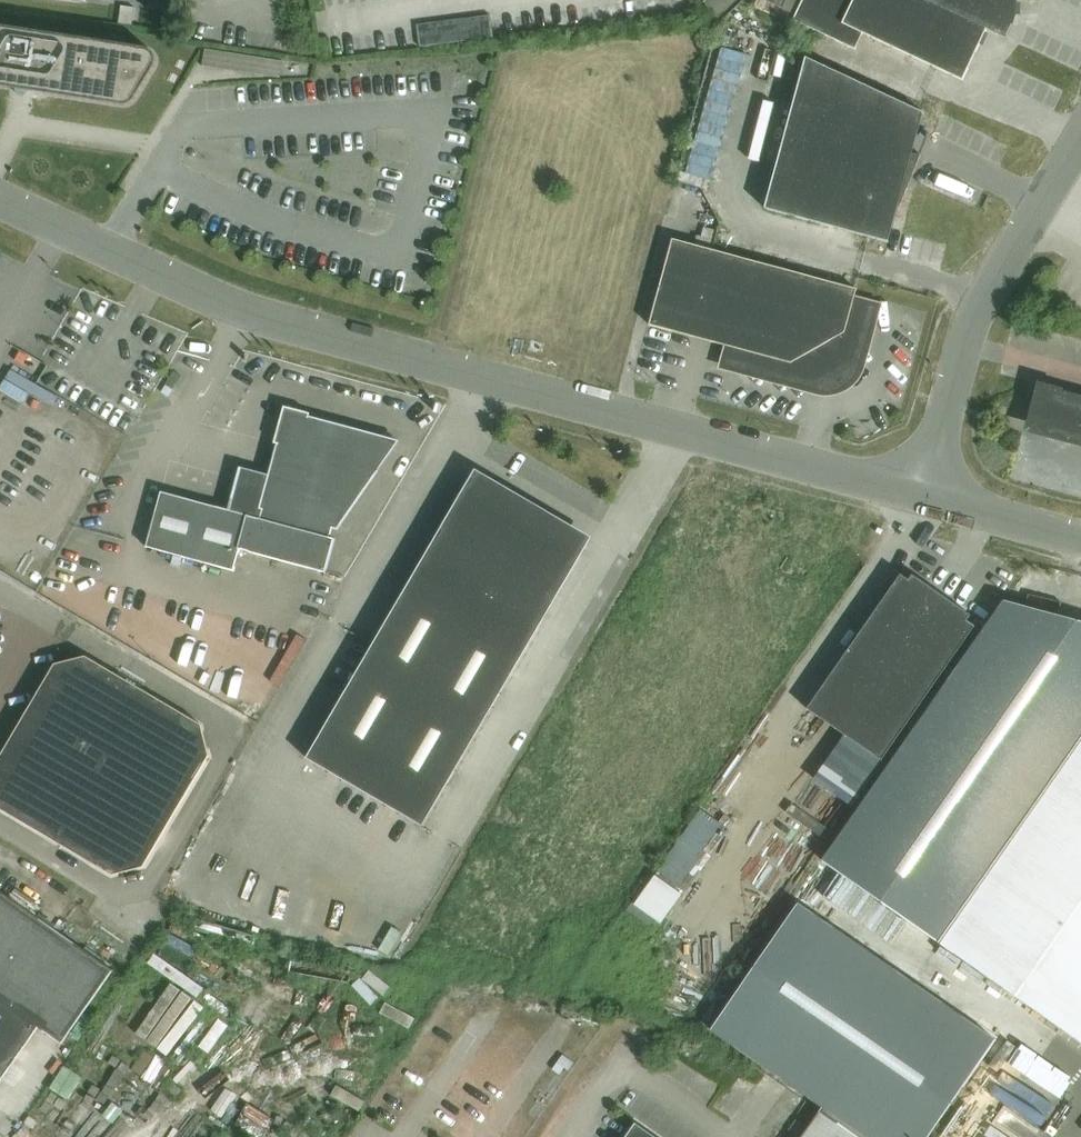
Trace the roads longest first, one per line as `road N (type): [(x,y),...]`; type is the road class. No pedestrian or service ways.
road 1 (unclassified): [(926,500),(246,314),(0,200)]
road 2 (unclassified): [(1080,145),(988,298),(926,500)]
road 3 (unclassified): [(1080,540),(926,500)]

